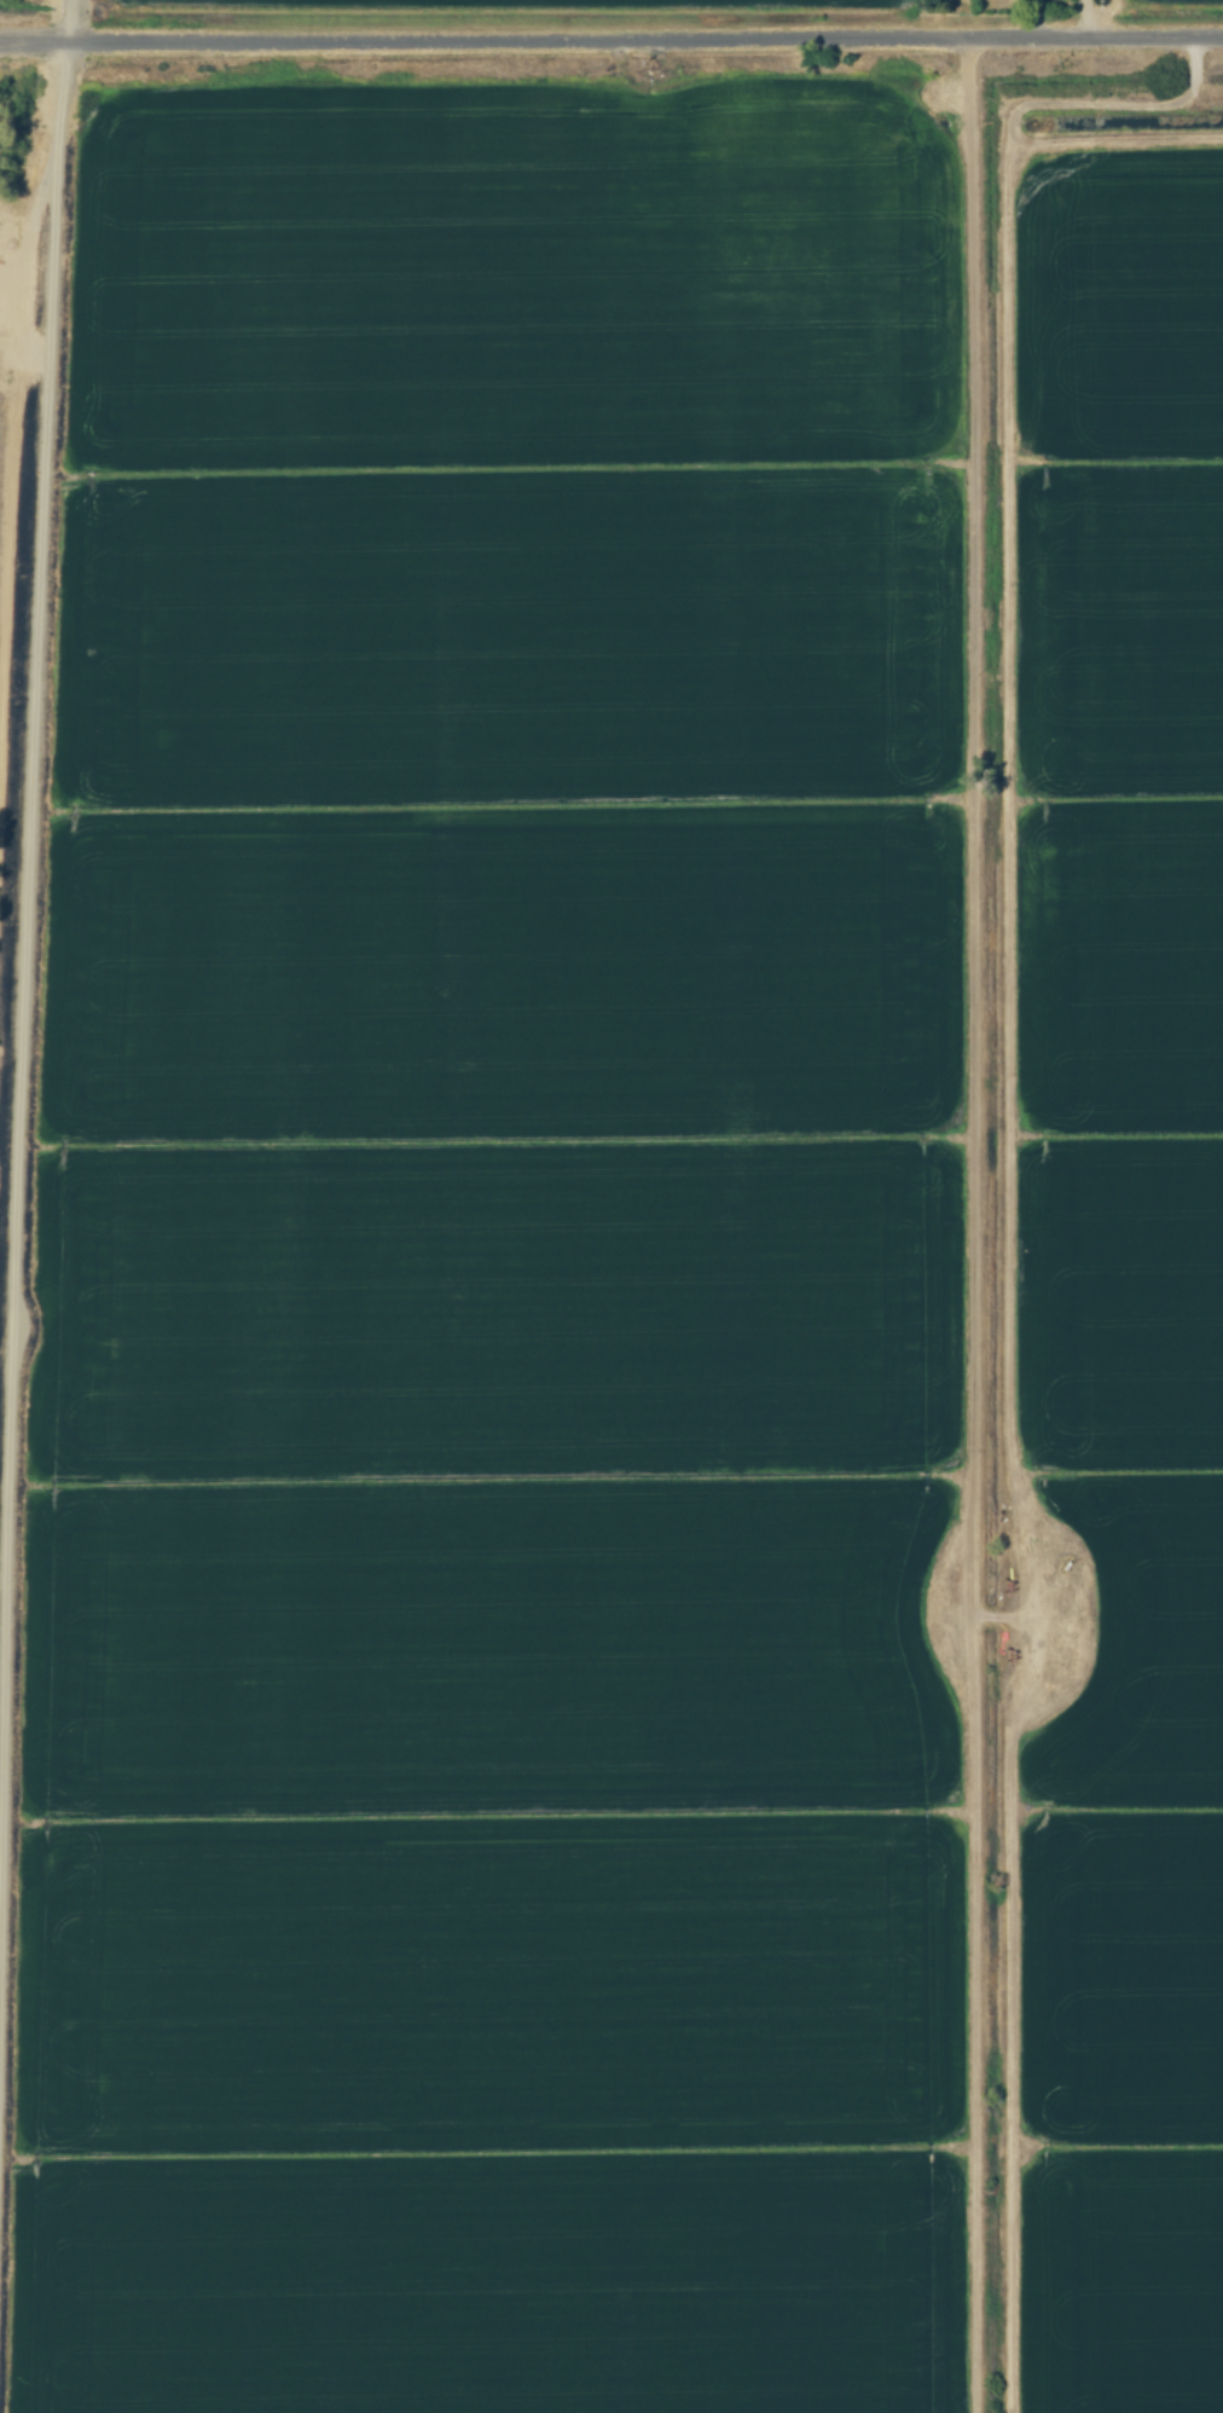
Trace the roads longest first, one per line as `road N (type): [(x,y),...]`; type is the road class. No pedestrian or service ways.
road 1 (residential): [(0,56),(1222,45)]

